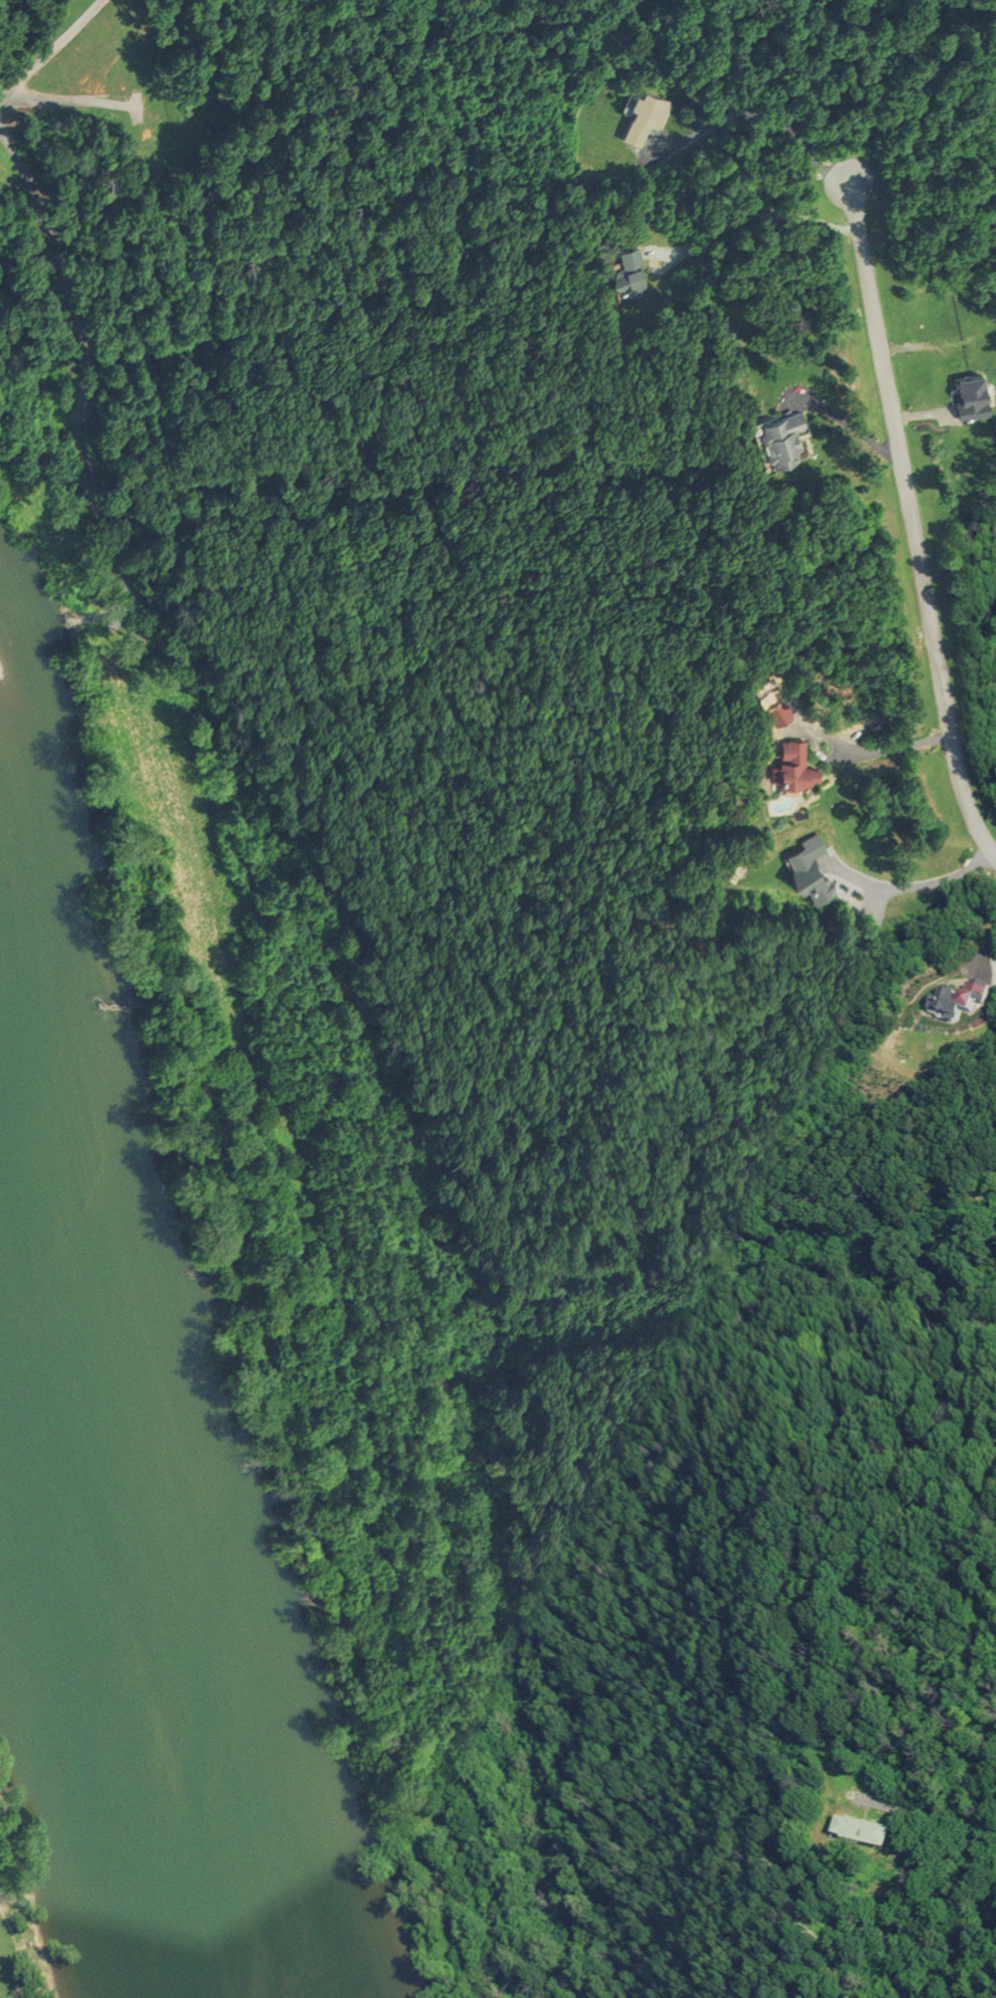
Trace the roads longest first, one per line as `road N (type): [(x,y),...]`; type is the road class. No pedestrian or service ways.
road 1 (residential): [(847,189),(952,755),(966,812),(995,863)]

